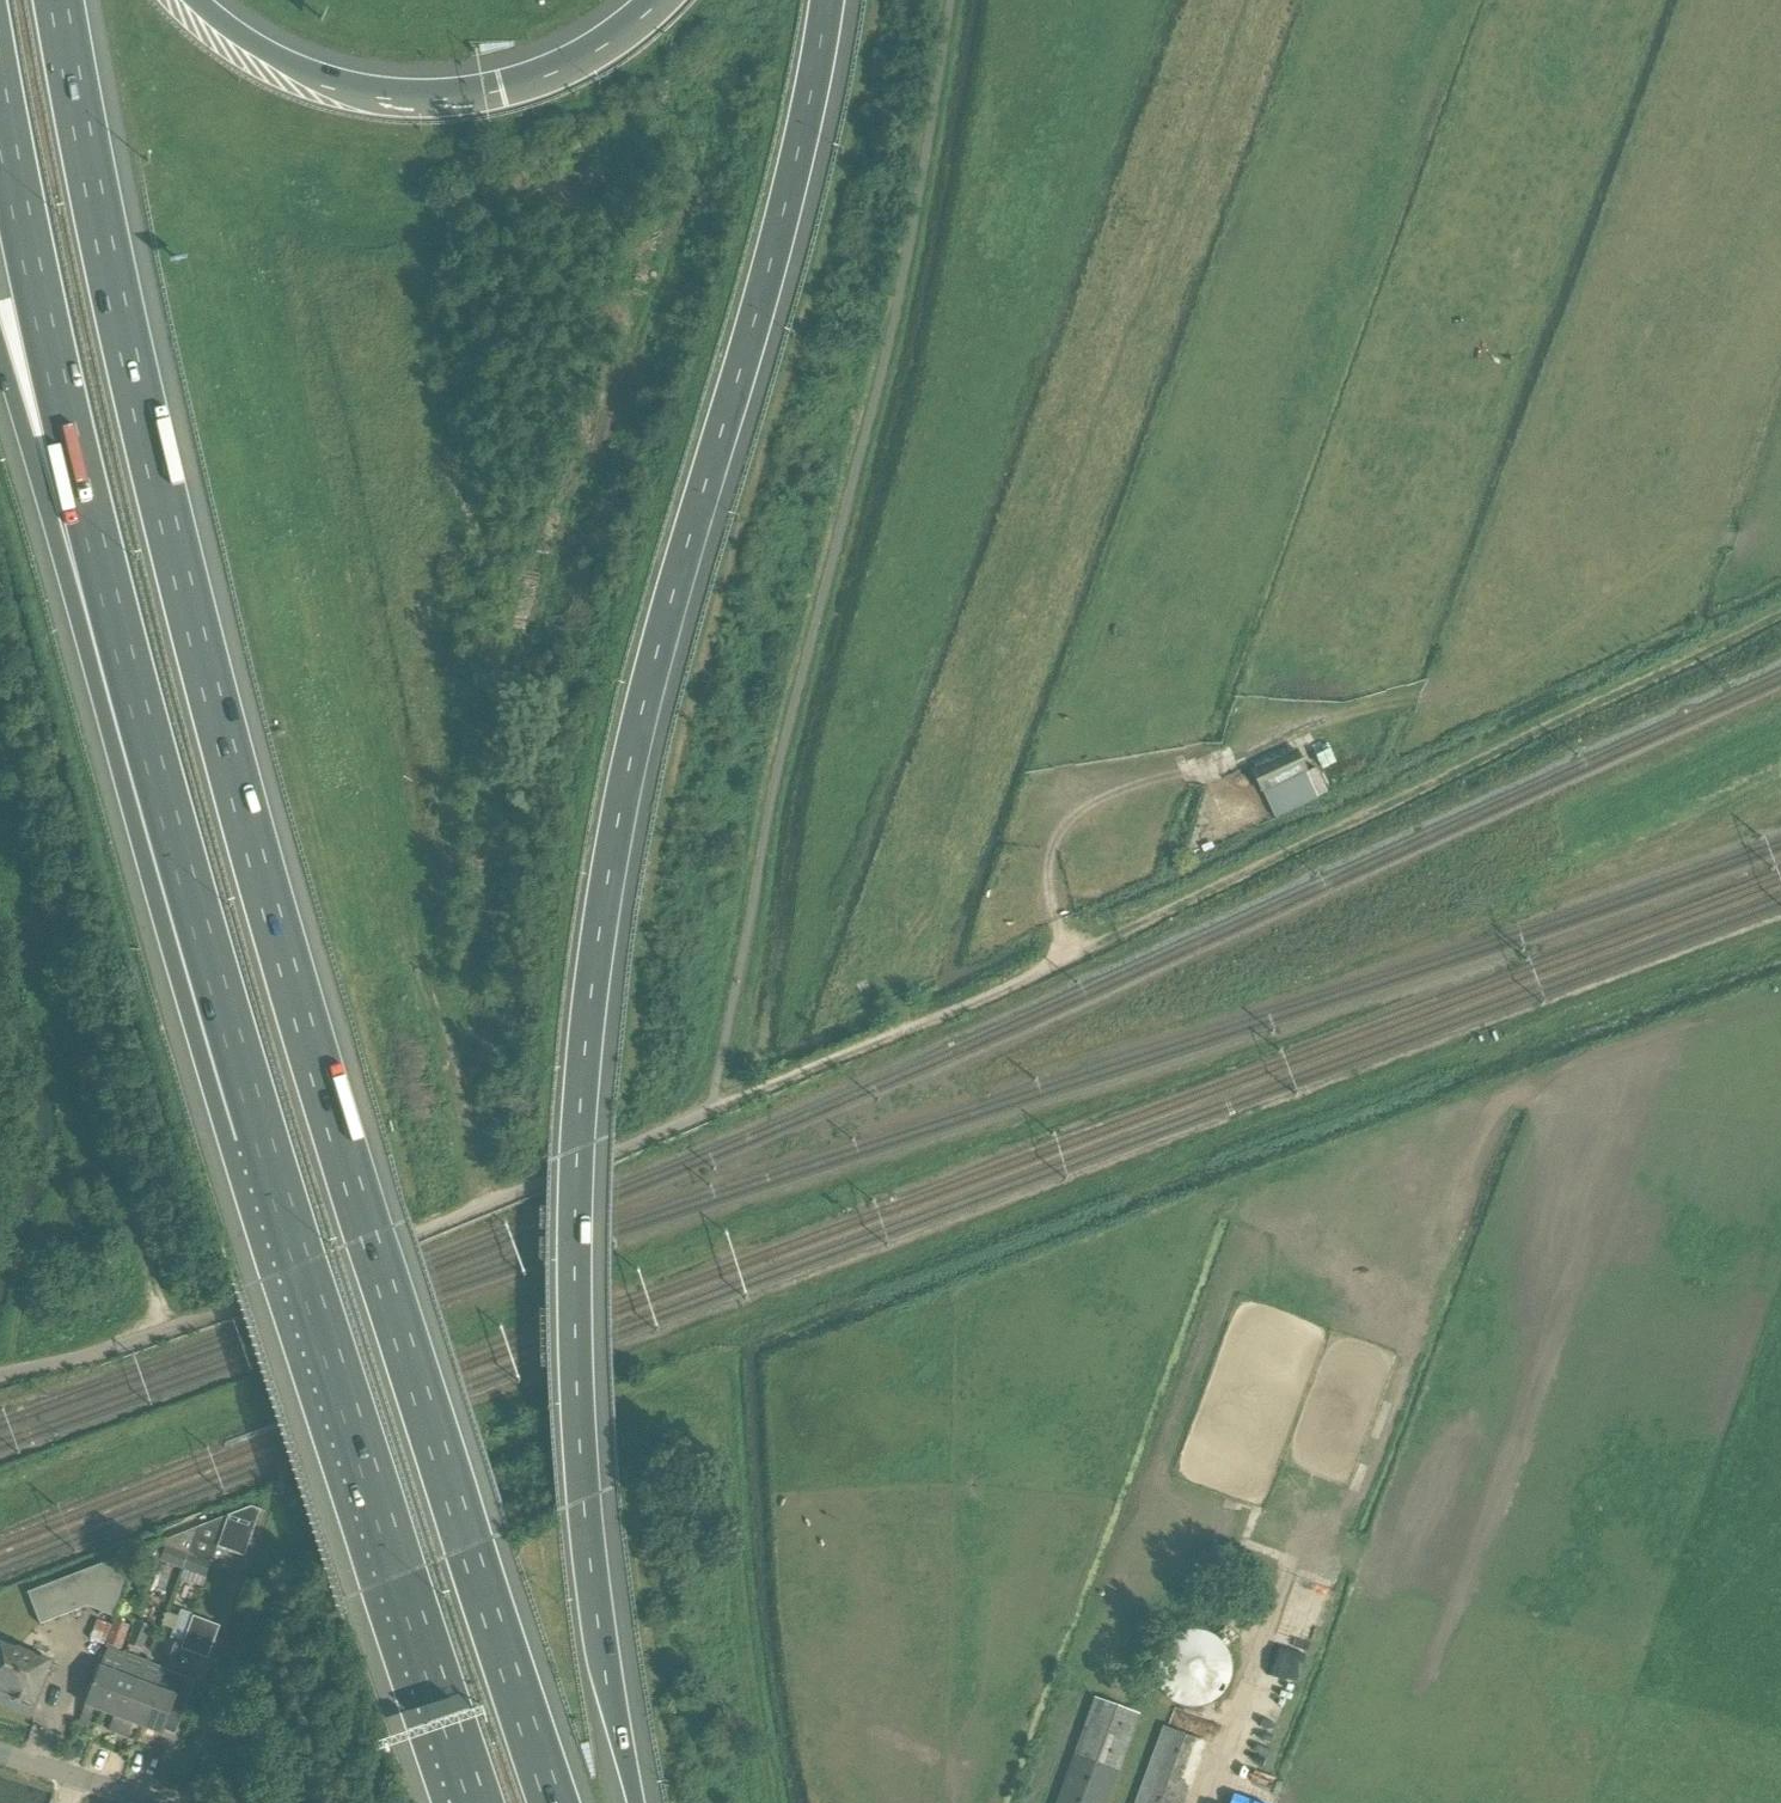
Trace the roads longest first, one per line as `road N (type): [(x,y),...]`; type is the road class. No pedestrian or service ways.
road 1 (motorway): [(555,1802),(370,1236),(214,692),(122,323),(60,0)]
road 2 (motorway): [(637,1802),(595,1595),(575,1372),(574,1219),(589,1012),(642,706),(779,228),(828,0)]
road 3 (motorway): [(87,512),(300,1264),(479,1802)]
road 4 (unclassified): [(0,1376),(228,1309),(709,1110)]
road 5 (track): [(1118,935),(1780,615)]
road 6 (track): [(172,1328),(89,1124),(0,813)]
road 7 (motorway): [(663,0),(616,41),(539,82),(439,101),(387,97),(287,66),(197,0)]
road 8 (track): [(1068,960),(1049,887),(1050,854),(1078,813),(1318,722),(1418,699)]
road 9 (motorway): [(0,111),(87,512)]
road 10 (track): [(1780,805),(1582,878),(1546,879)]
road 11 (motorway): [(0,337),(87,512)]
road 12 (unclassified): [(147,1802),(0,1754)]

